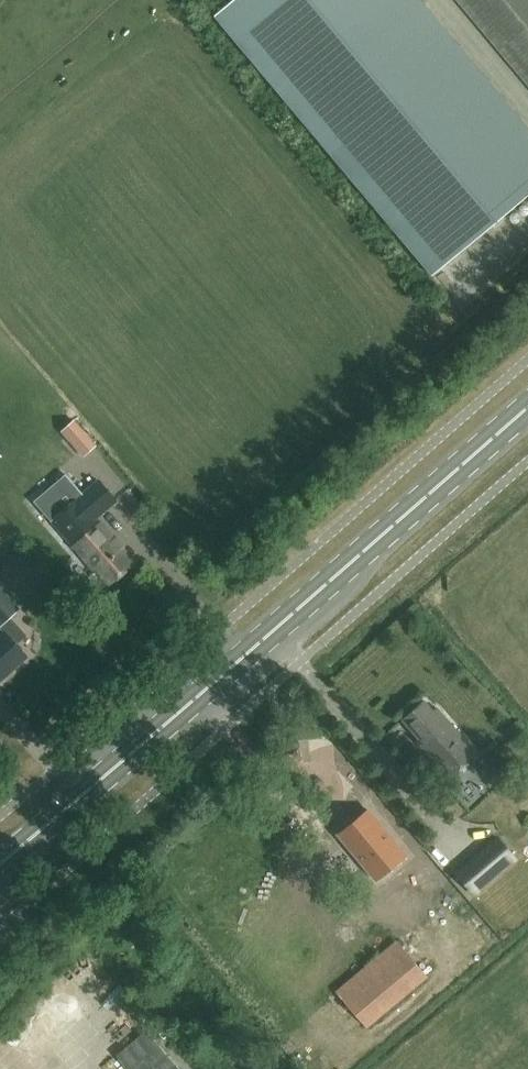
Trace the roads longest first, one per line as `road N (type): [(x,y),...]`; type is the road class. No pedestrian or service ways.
road 1 (primary): [(0,863),(527,412)]

